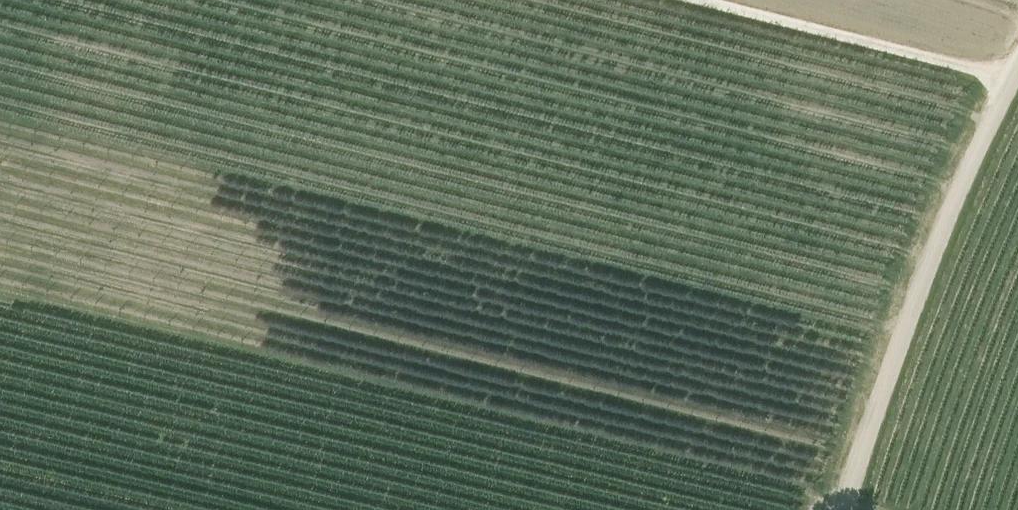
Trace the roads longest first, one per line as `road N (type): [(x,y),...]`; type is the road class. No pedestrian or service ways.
road 1 (unclassified): [(852,509),(912,311),(1017,72)]

